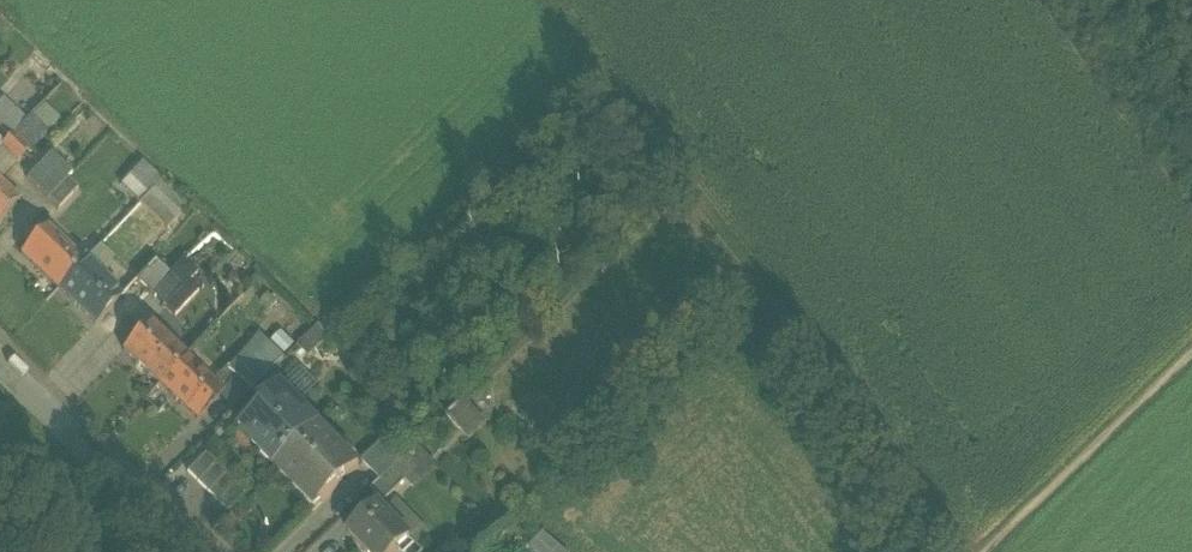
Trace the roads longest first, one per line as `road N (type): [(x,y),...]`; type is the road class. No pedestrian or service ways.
road 1 (track): [(946,551),(543,0)]
road 2 (track): [(986,551),(1191,355)]
road 3 (residential): [(197,551),(0,365)]

